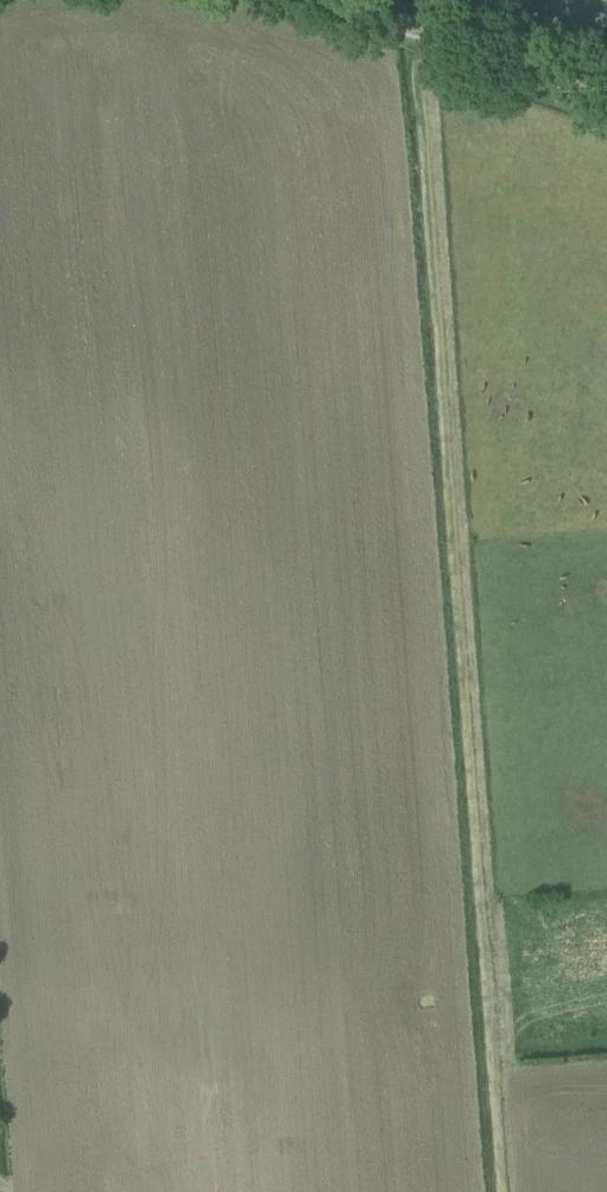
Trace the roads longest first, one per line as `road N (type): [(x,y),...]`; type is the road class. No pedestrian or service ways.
road 1 (unclassified): [(363,0),(606,97)]

